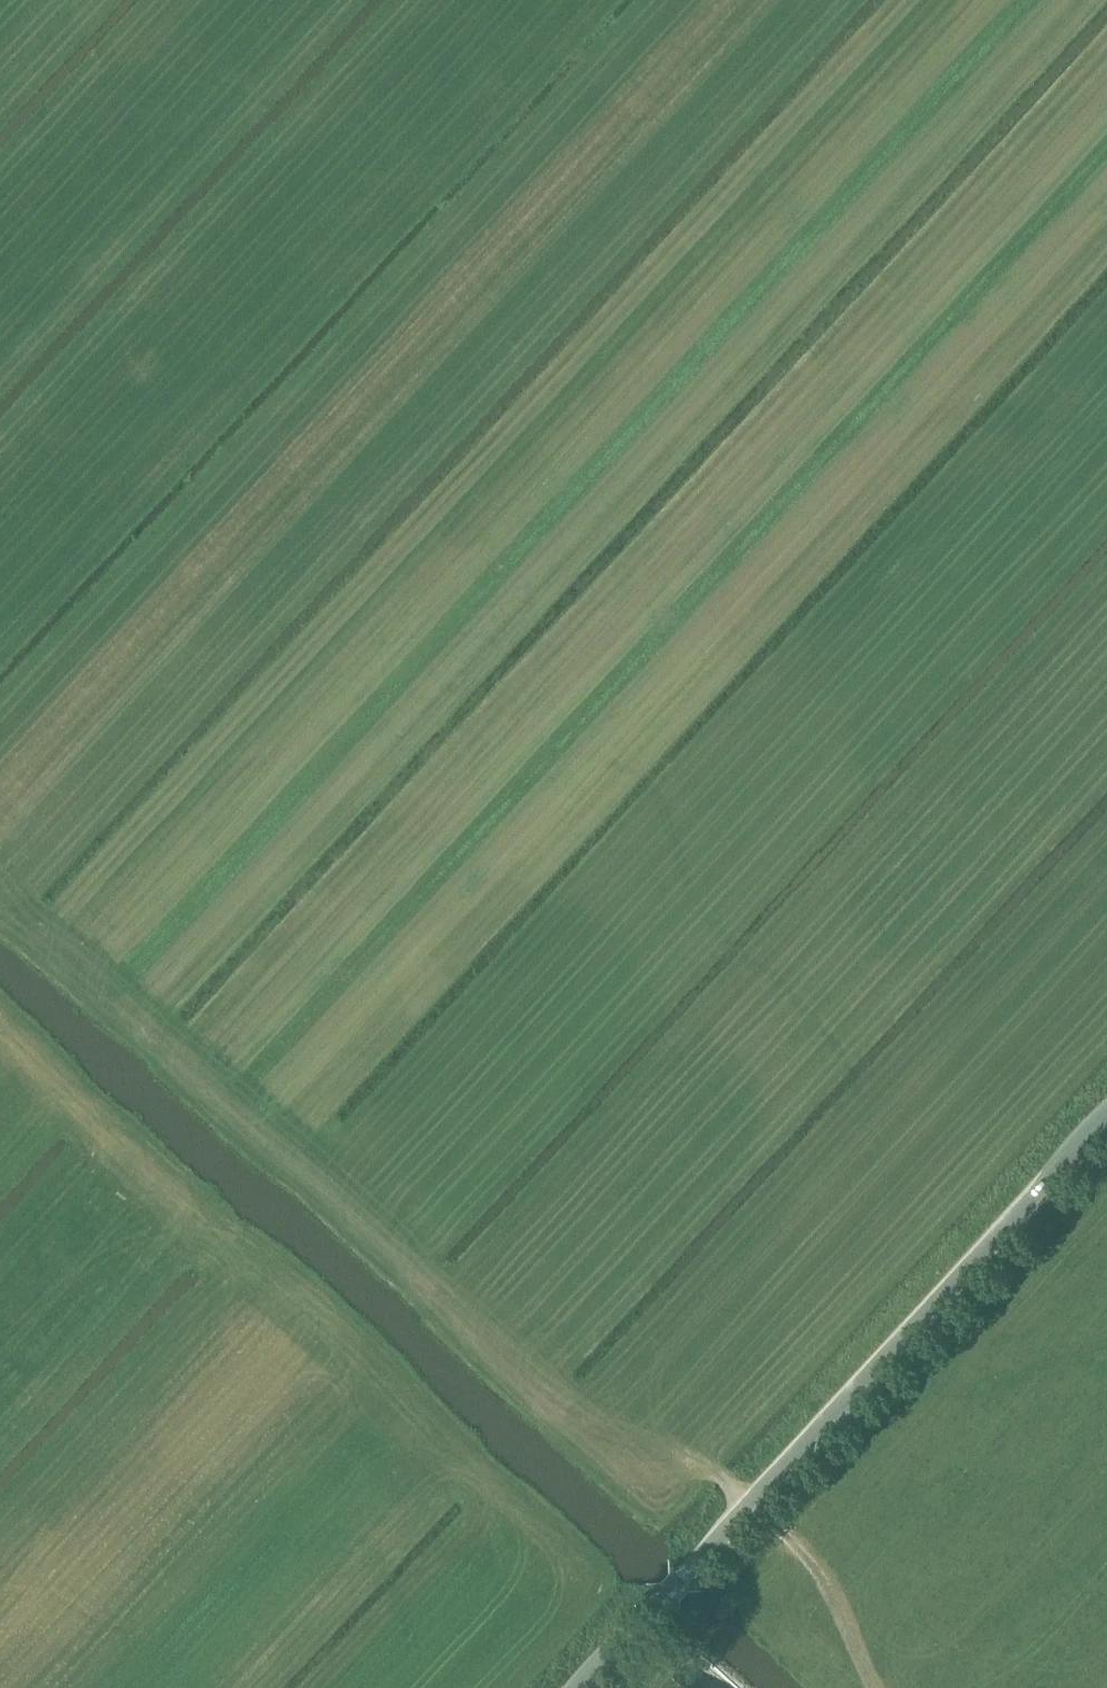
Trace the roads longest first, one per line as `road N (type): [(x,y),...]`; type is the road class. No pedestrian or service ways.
road 1 (track): [(0,906),(590,1429),(704,1470),(812,1567),(871,1687)]
road 2 (unclassified): [(583,1687),(1106,1118)]

